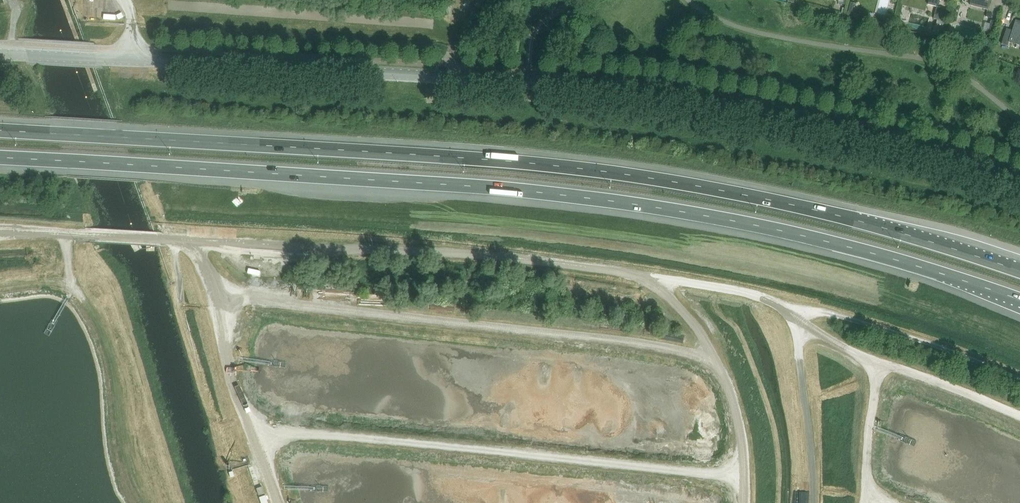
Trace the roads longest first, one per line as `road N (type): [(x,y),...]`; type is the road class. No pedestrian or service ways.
road 1 (motorway): [(0,157),(598,199),(805,235),(1019,300)]
road 2 (motorway): [(1019,271),(858,220),(651,178),(482,159),(0,130)]
road 3 (tertiary): [(1019,182),(858,132),(669,96),(528,78),(0,51)]

